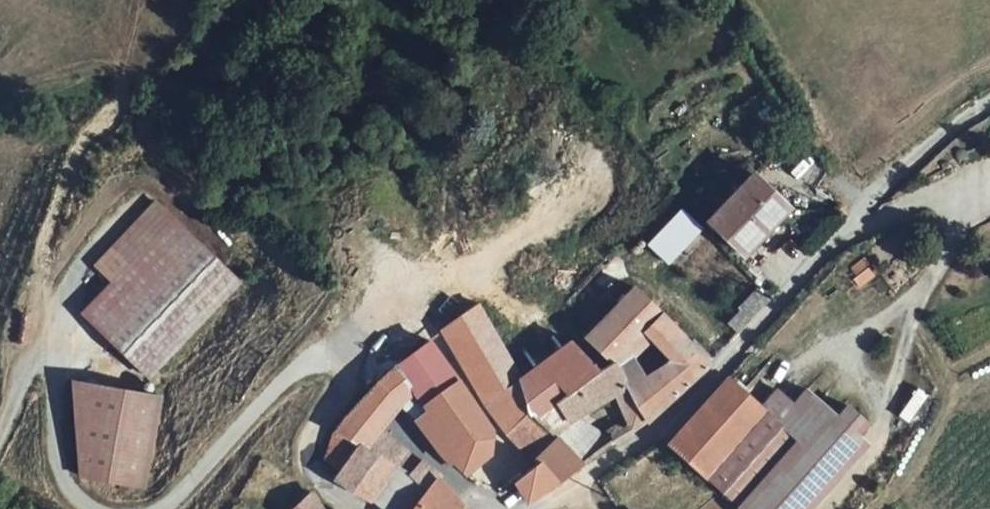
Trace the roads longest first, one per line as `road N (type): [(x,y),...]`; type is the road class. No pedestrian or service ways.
road 1 (residential): [(864,206),(735,355),(545,508)]
road 2 (track): [(989,112),(932,143),(864,206)]

